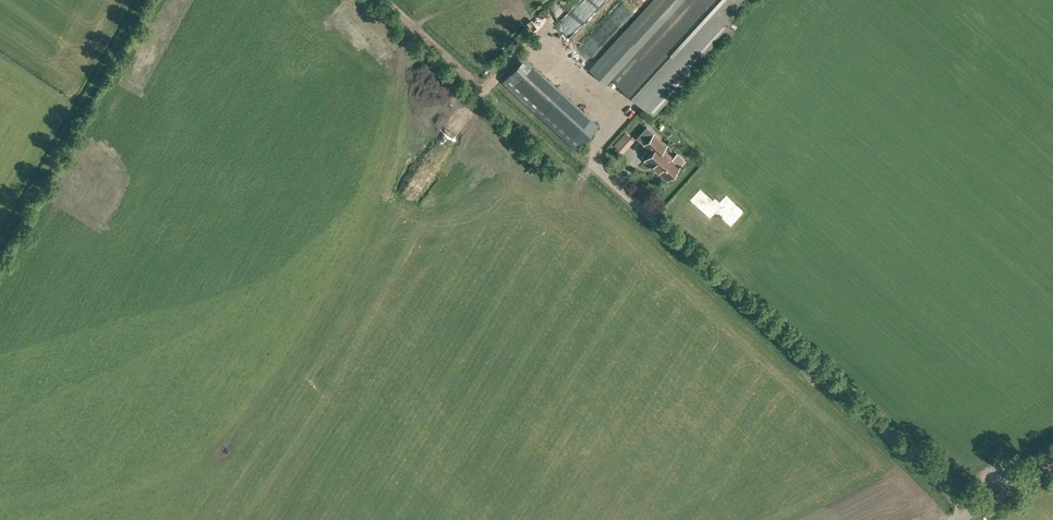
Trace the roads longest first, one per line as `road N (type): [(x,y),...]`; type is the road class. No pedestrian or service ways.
road 1 (track): [(146,0),(0,254)]

